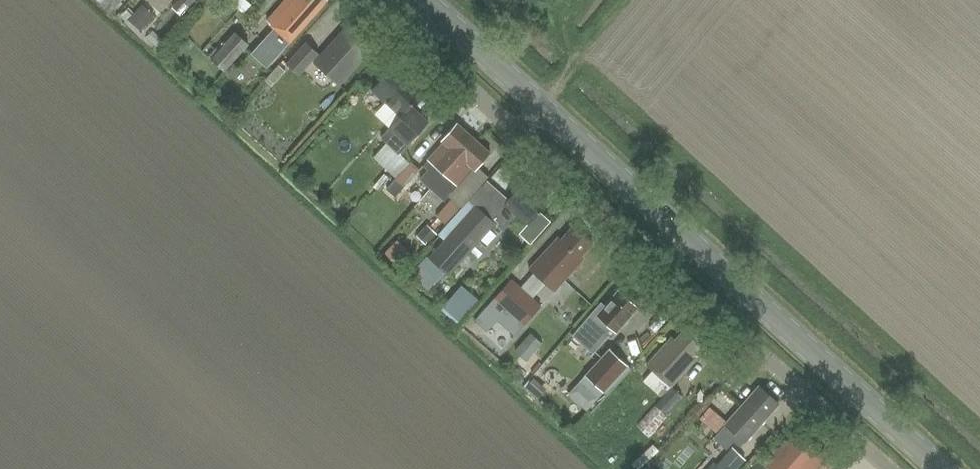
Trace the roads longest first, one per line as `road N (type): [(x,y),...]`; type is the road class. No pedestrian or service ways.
road 1 (unclassified): [(885,468),(368,0)]
road 2 (secondary): [(940,468),(424,0)]

